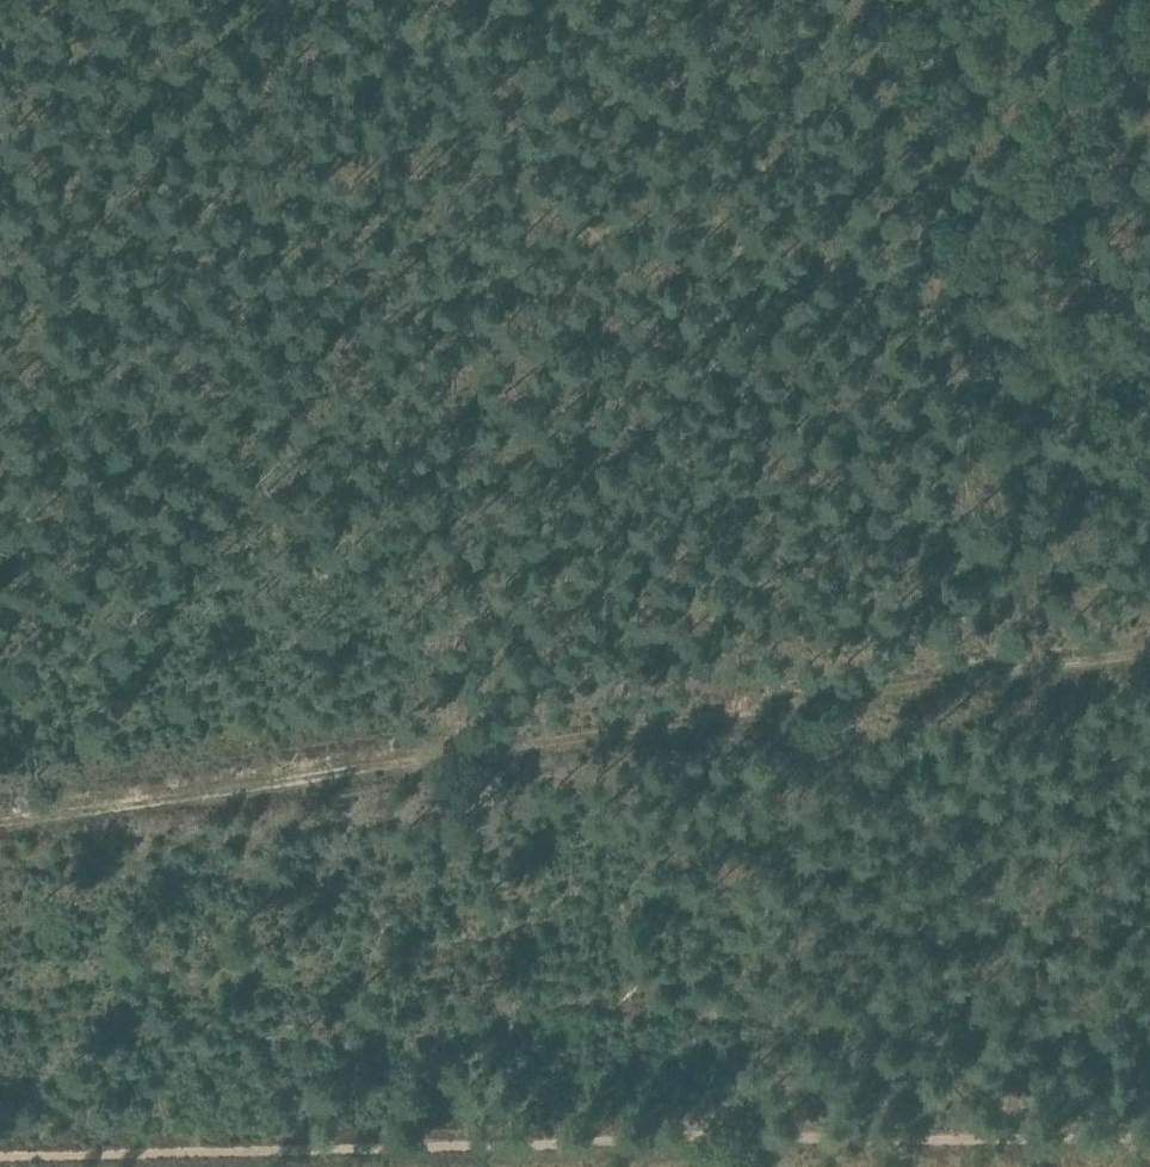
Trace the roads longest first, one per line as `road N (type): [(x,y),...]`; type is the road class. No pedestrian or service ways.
road 1 (track): [(1149,651),(0,823)]

